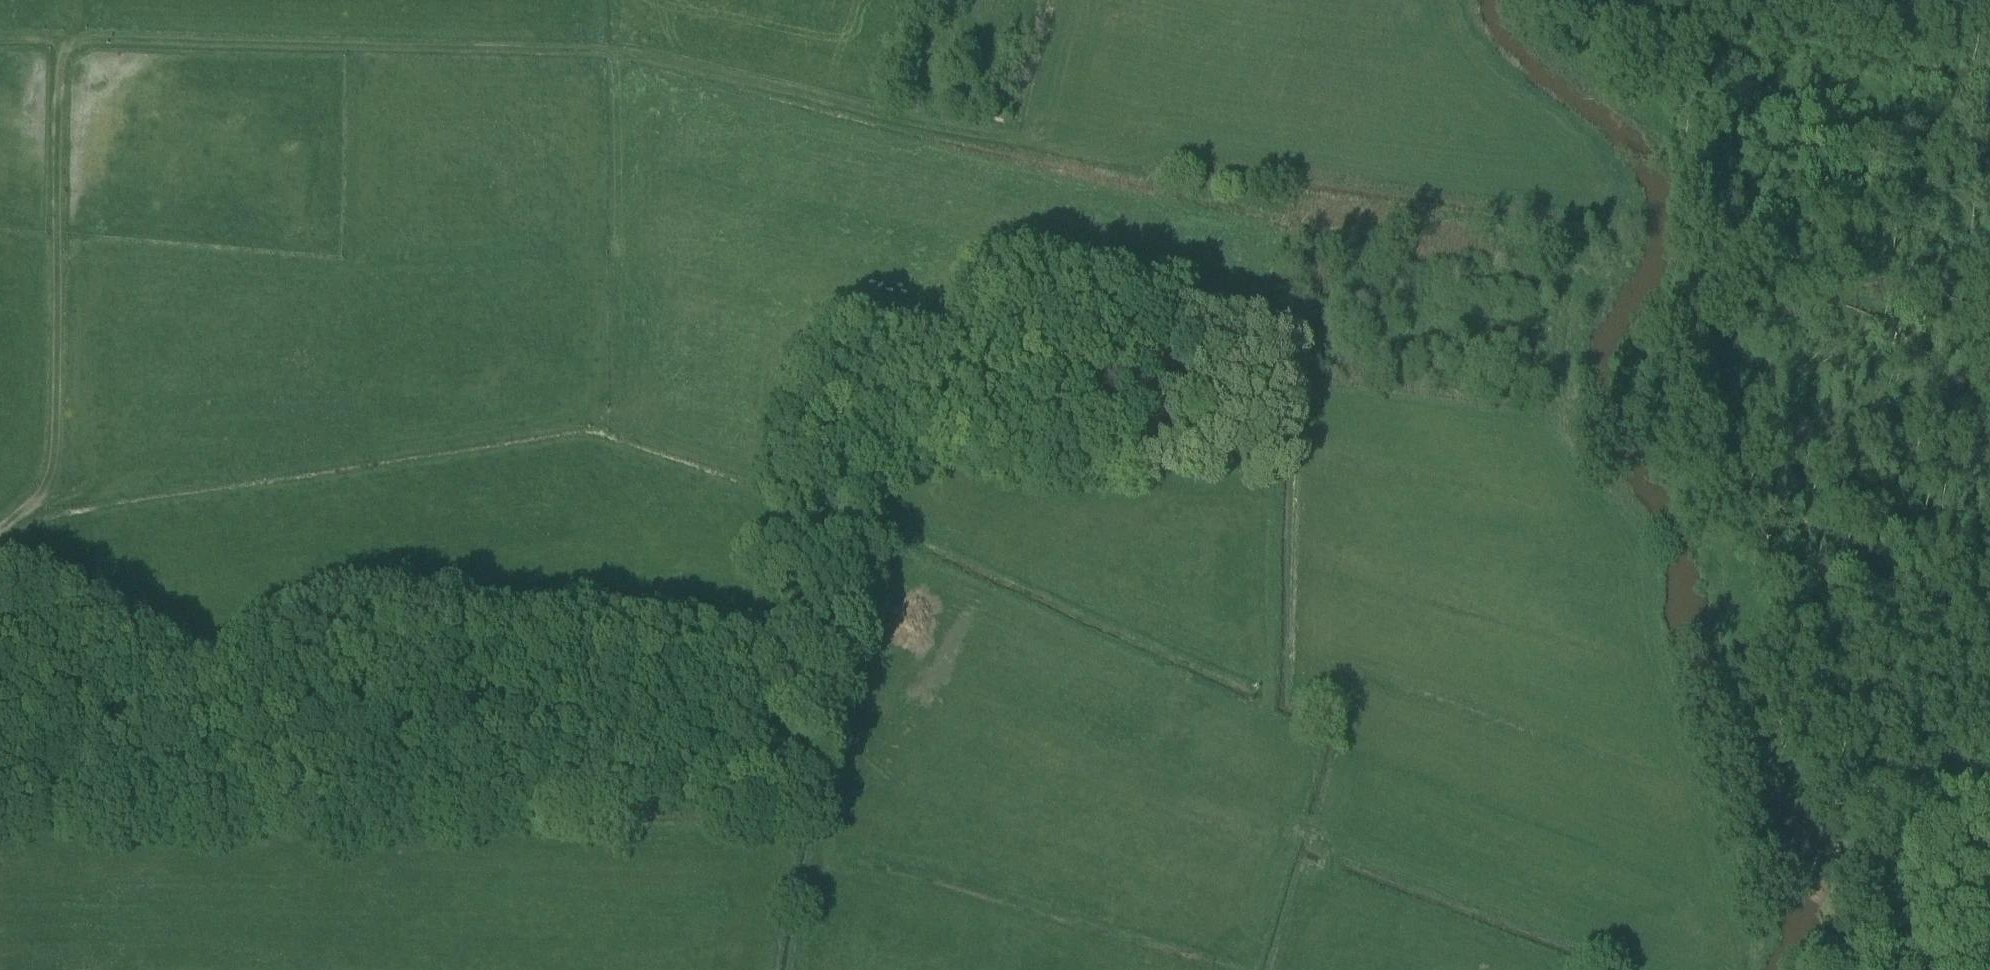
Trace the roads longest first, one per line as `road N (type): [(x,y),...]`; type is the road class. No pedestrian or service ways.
road 1 (track): [(59,41),(617,61),(1003,149)]
road 2 (track): [(59,41),(54,496),(44,515),(0,536)]

